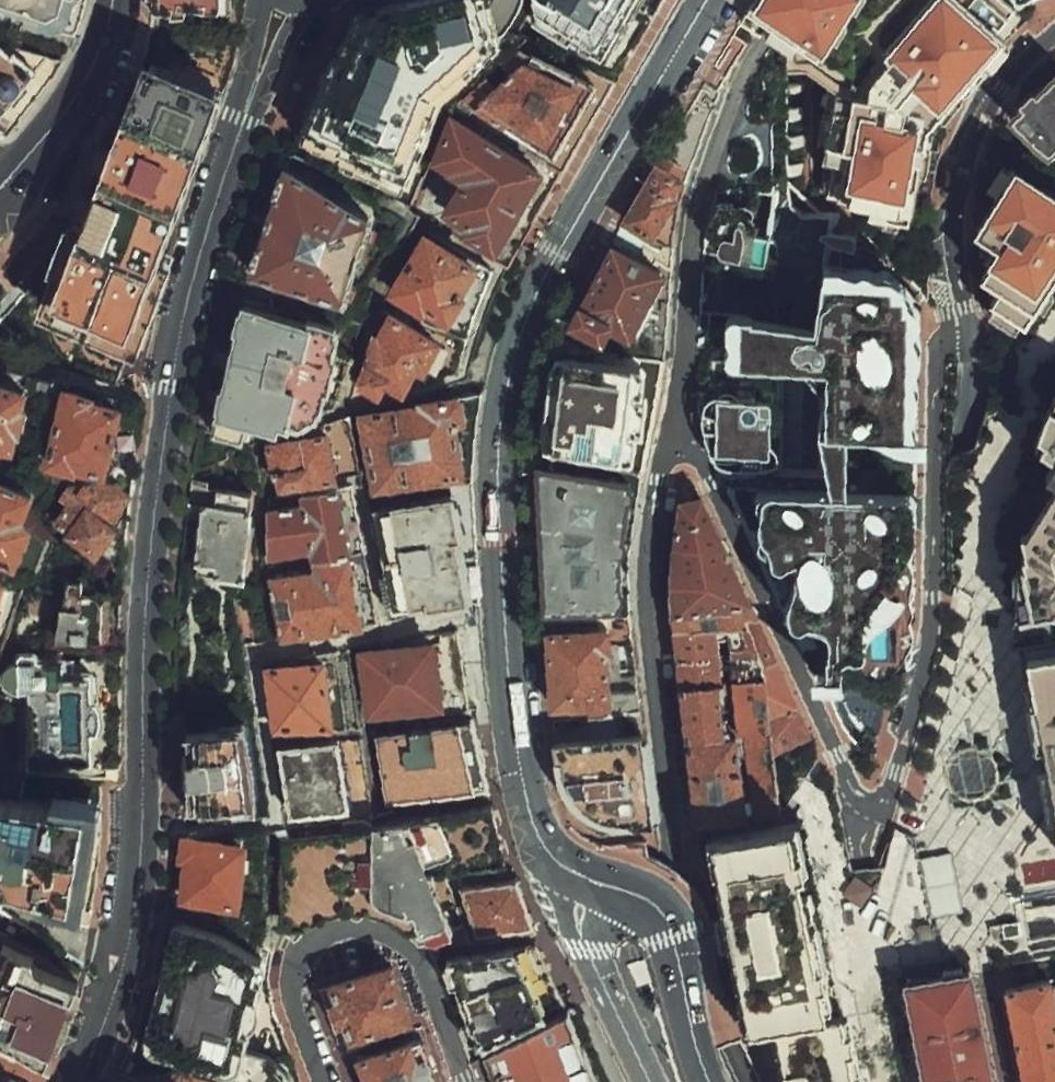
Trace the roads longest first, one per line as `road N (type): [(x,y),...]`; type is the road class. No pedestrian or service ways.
road 1 (residential): [(746,1081),(698,958),(675,867),(649,616),(661,469),(681,442),(702,460),(857,806),(869,812)]
road 2 (tertiary): [(81,1081),(130,940),(147,824),(149,585),(161,460),(190,306),(244,121)]
road 3 (secondary): [(588,878),(546,848),(525,797),(502,542),(504,411),(518,350),(569,234),(710,0)]
road 4 (residential): [(869,812),(899,772),(930,634),(935,349),(955,332),(975,340)]
road 5 (residential): [(467,1081),(419,960),(396,935),(370,928),(323,936),(303,952),(291,979),(294,1015),(320,1081)]
road 6 (primary): [(983,741),(1015,478),(1054,371)]
road 7 (residential): [(1013,1081),(992,982),(924,985),(887,963),(873,897),(869,812)]
road 8 (residential): [(1054,34),(1006,88),(968,158),(955,245),(975,340)]
road 9 (primary): [(1054,319),(988,466),(969,613)]
road 10 (primary): [(947,796),(893,1081)]
road 11 (primary): [(920,1081),(971,809)]
road 12 (residential): [(975,340),(980,366),(964,453),(969,613)]
road 13 (secondary): [(708,1081),(658,911),(588,878)]
road 14 (secondary): [(0,189),(82,88),(115,0)]
road 15 (residential): [(648,1081),(584,952),(578,914),(588,878)]
road 16 (primary): [(969,613),(957,744)]
road 17 (tertiary): [(244,121),(310,10)]
road 18 (tertiary): [(265,0),(244,121)]

